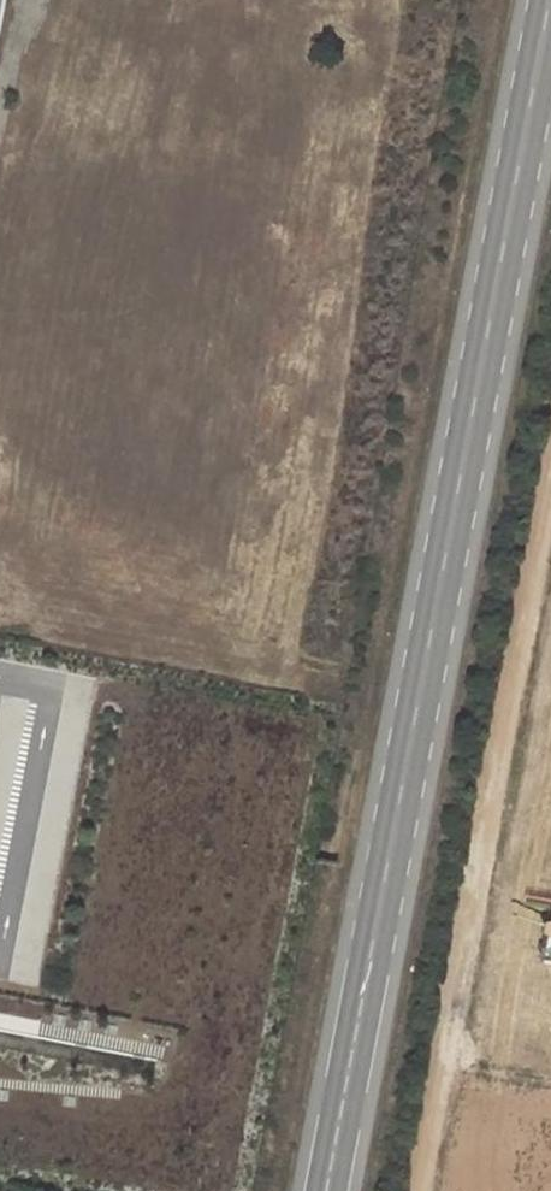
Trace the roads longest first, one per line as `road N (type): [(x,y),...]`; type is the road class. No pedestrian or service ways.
road 1 (secondary): [(548,0),(327,1190)]
road 2 (track): [(550,520),(421,1190)]

